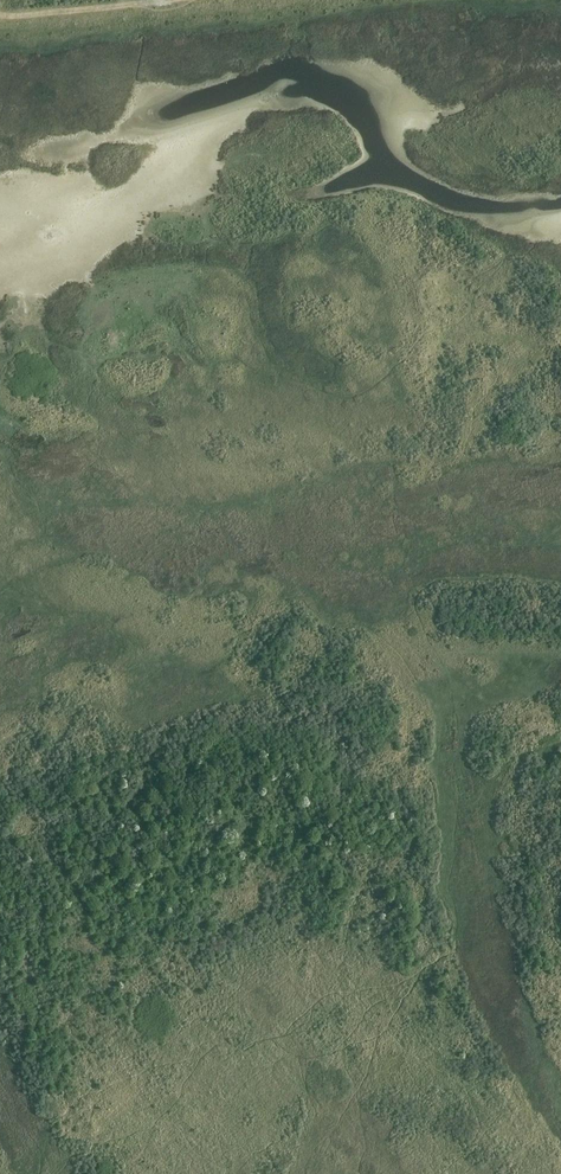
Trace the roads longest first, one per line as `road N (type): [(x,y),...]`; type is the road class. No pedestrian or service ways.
road 1 (track): [(0,11),(133,0)]

